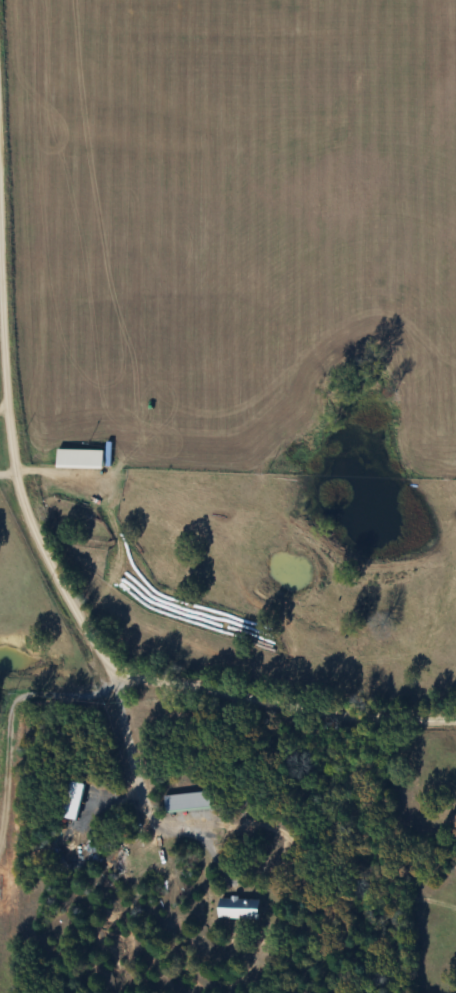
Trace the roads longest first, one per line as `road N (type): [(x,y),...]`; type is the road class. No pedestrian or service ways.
road 1 (residential): [(455,721),(362,722),(112,675),(15,461),(0,150)]

